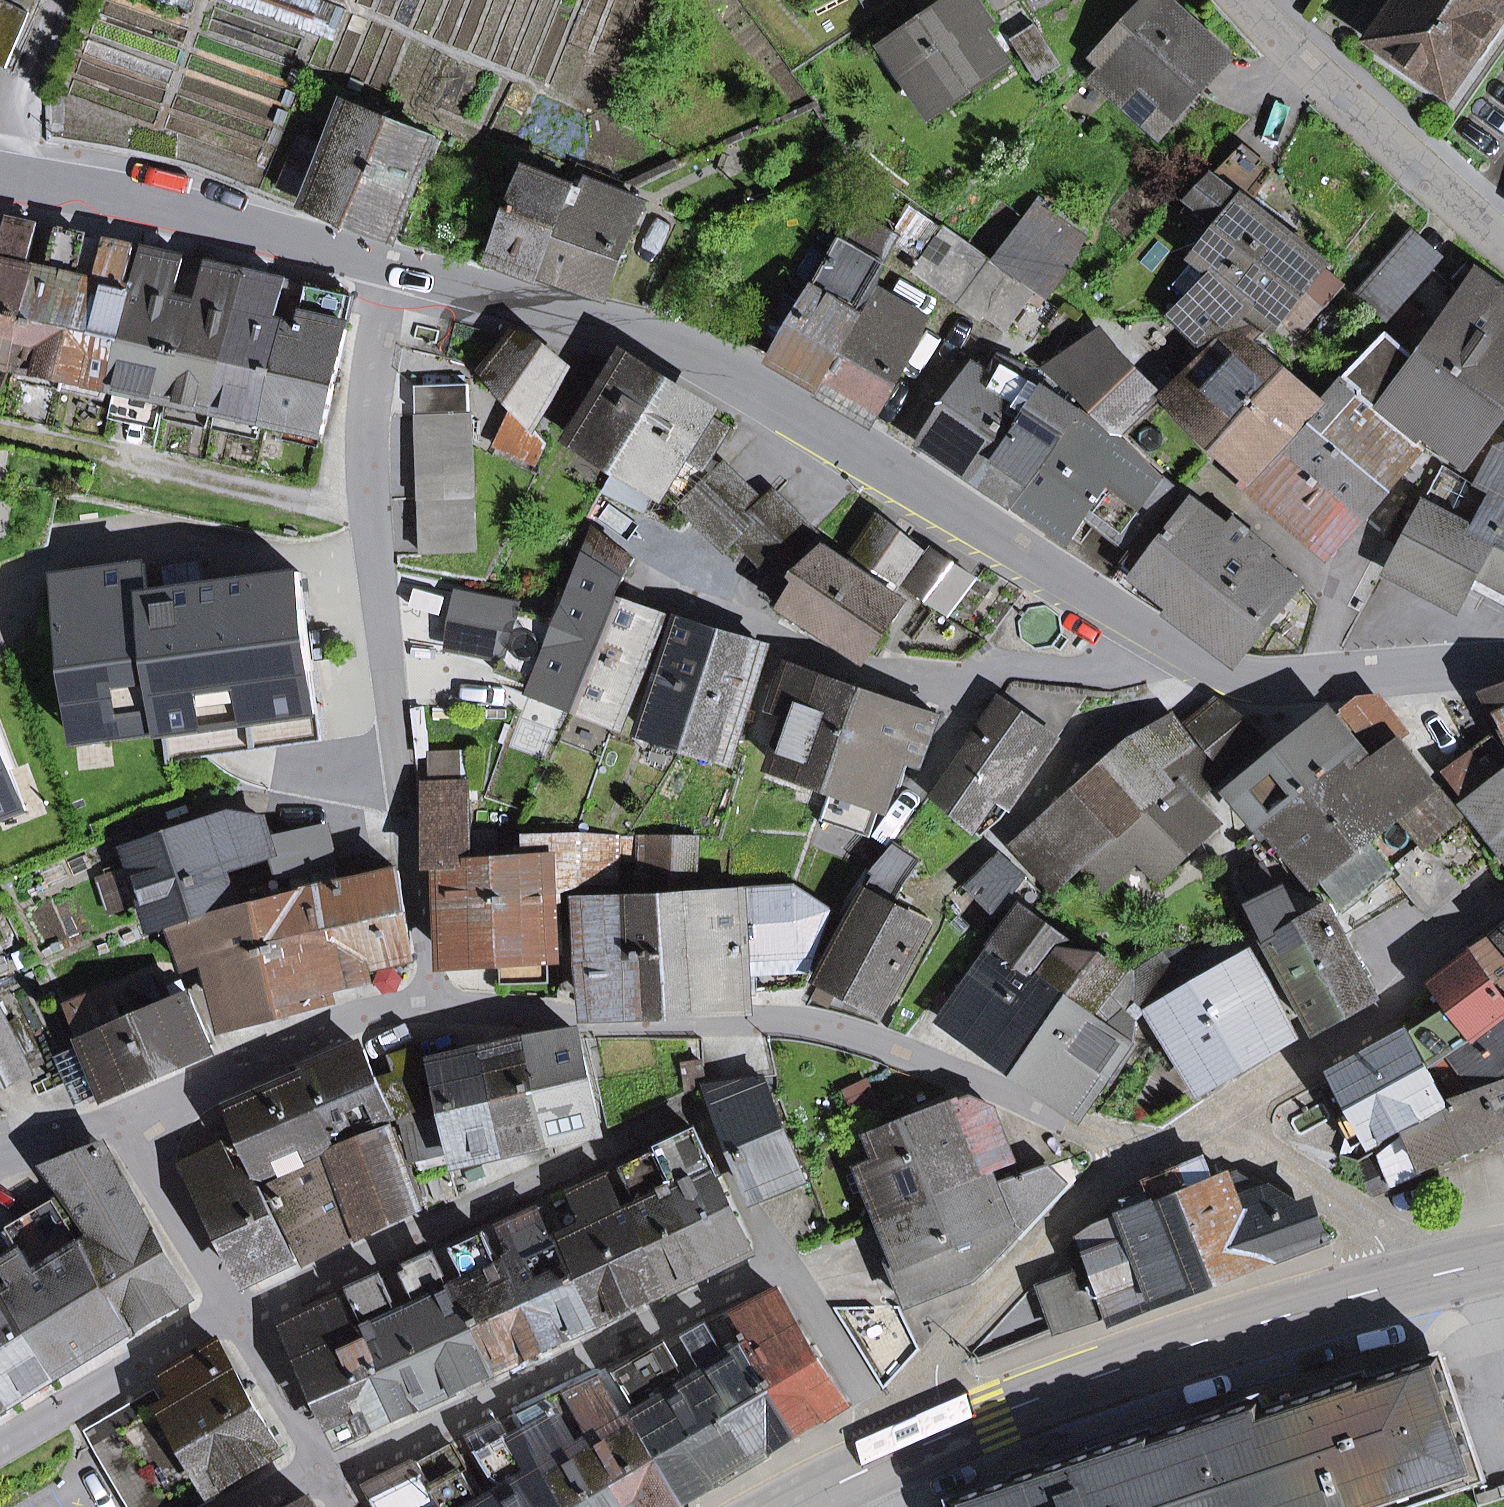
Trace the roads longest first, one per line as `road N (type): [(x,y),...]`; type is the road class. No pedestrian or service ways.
road 1 (tertiary): [(392,263),(678,342),(739,371),(1178,651)]
road 2 (residential): [(435,1005),(627,1024),(827,1025),(1075,1126),(1169,1145)]
road 3 (residential): [(392,263),(363,446),(435,1005)]
road 4 (residential): [(904,1452),(786,1265),(339,1477)]
road 5 (residential): [(674,602),(866,671),(1108,677),(1178,651)]
road 6 (residential): [(705,1109),(239,1312)]
road 7 (primary): [(1410,1285),(1217,1337),(952,1431)]
road 8 (residential): [(1503,910),(1426,968),(1393,1006),(1169,1145)]
road 9 (tertiary): [(0,176),(94,190),(392,263)]
road 10 (residential): [(1169,1145),(1091,1195),(954,1337),(936,1389),(952,1431)]
road 11 (residential): [(1503,246),(1241,0)]
road 12 (residential): [(124,1121),(348,1019),(435,1005)]
road 13 (tertiary): [(1178,651),(1259,684),(1503,661)]
road 14 (residential): [(1169,1145),(1253,1162),(1363,1216),(1399,1249),(1410,1285)]
road 15 (residential): [(0,1449),(239,1312)]
road 16 (residential): [(239,1312),(124,1121)]
road 17 (residential): [(239,1312),(339,1477)]
road 18 (residential): [(0,1161),(124,1121)]
road 19 (primary): [(904,1452),(789,1506)]

